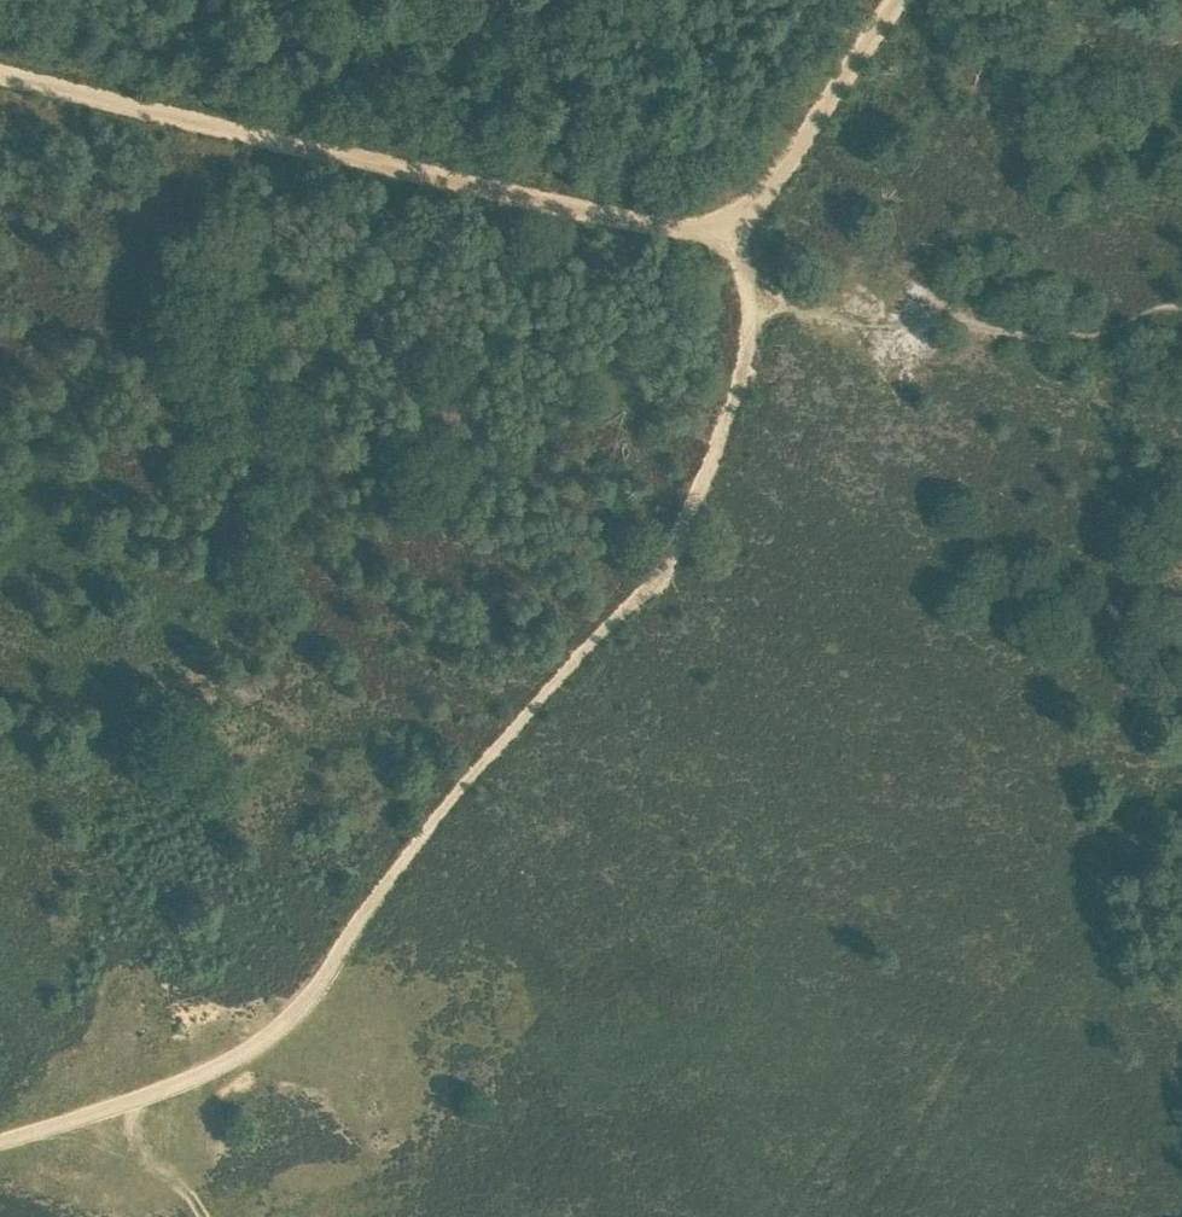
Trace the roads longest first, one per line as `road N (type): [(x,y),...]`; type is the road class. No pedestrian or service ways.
road 1 (track): [(0,1145),(118,1119),(158,1101),(294,1016),(398,864),(654,576),(672,545),(740,391),(748,334),(738,263)]
road 2 (track): [(733,221),(698,228),(591,211),(0,78)]
road 3 (track): [(896,0),(760,200),(733,221)]
road 4 (track): [(118,1119),(206,1216)]

